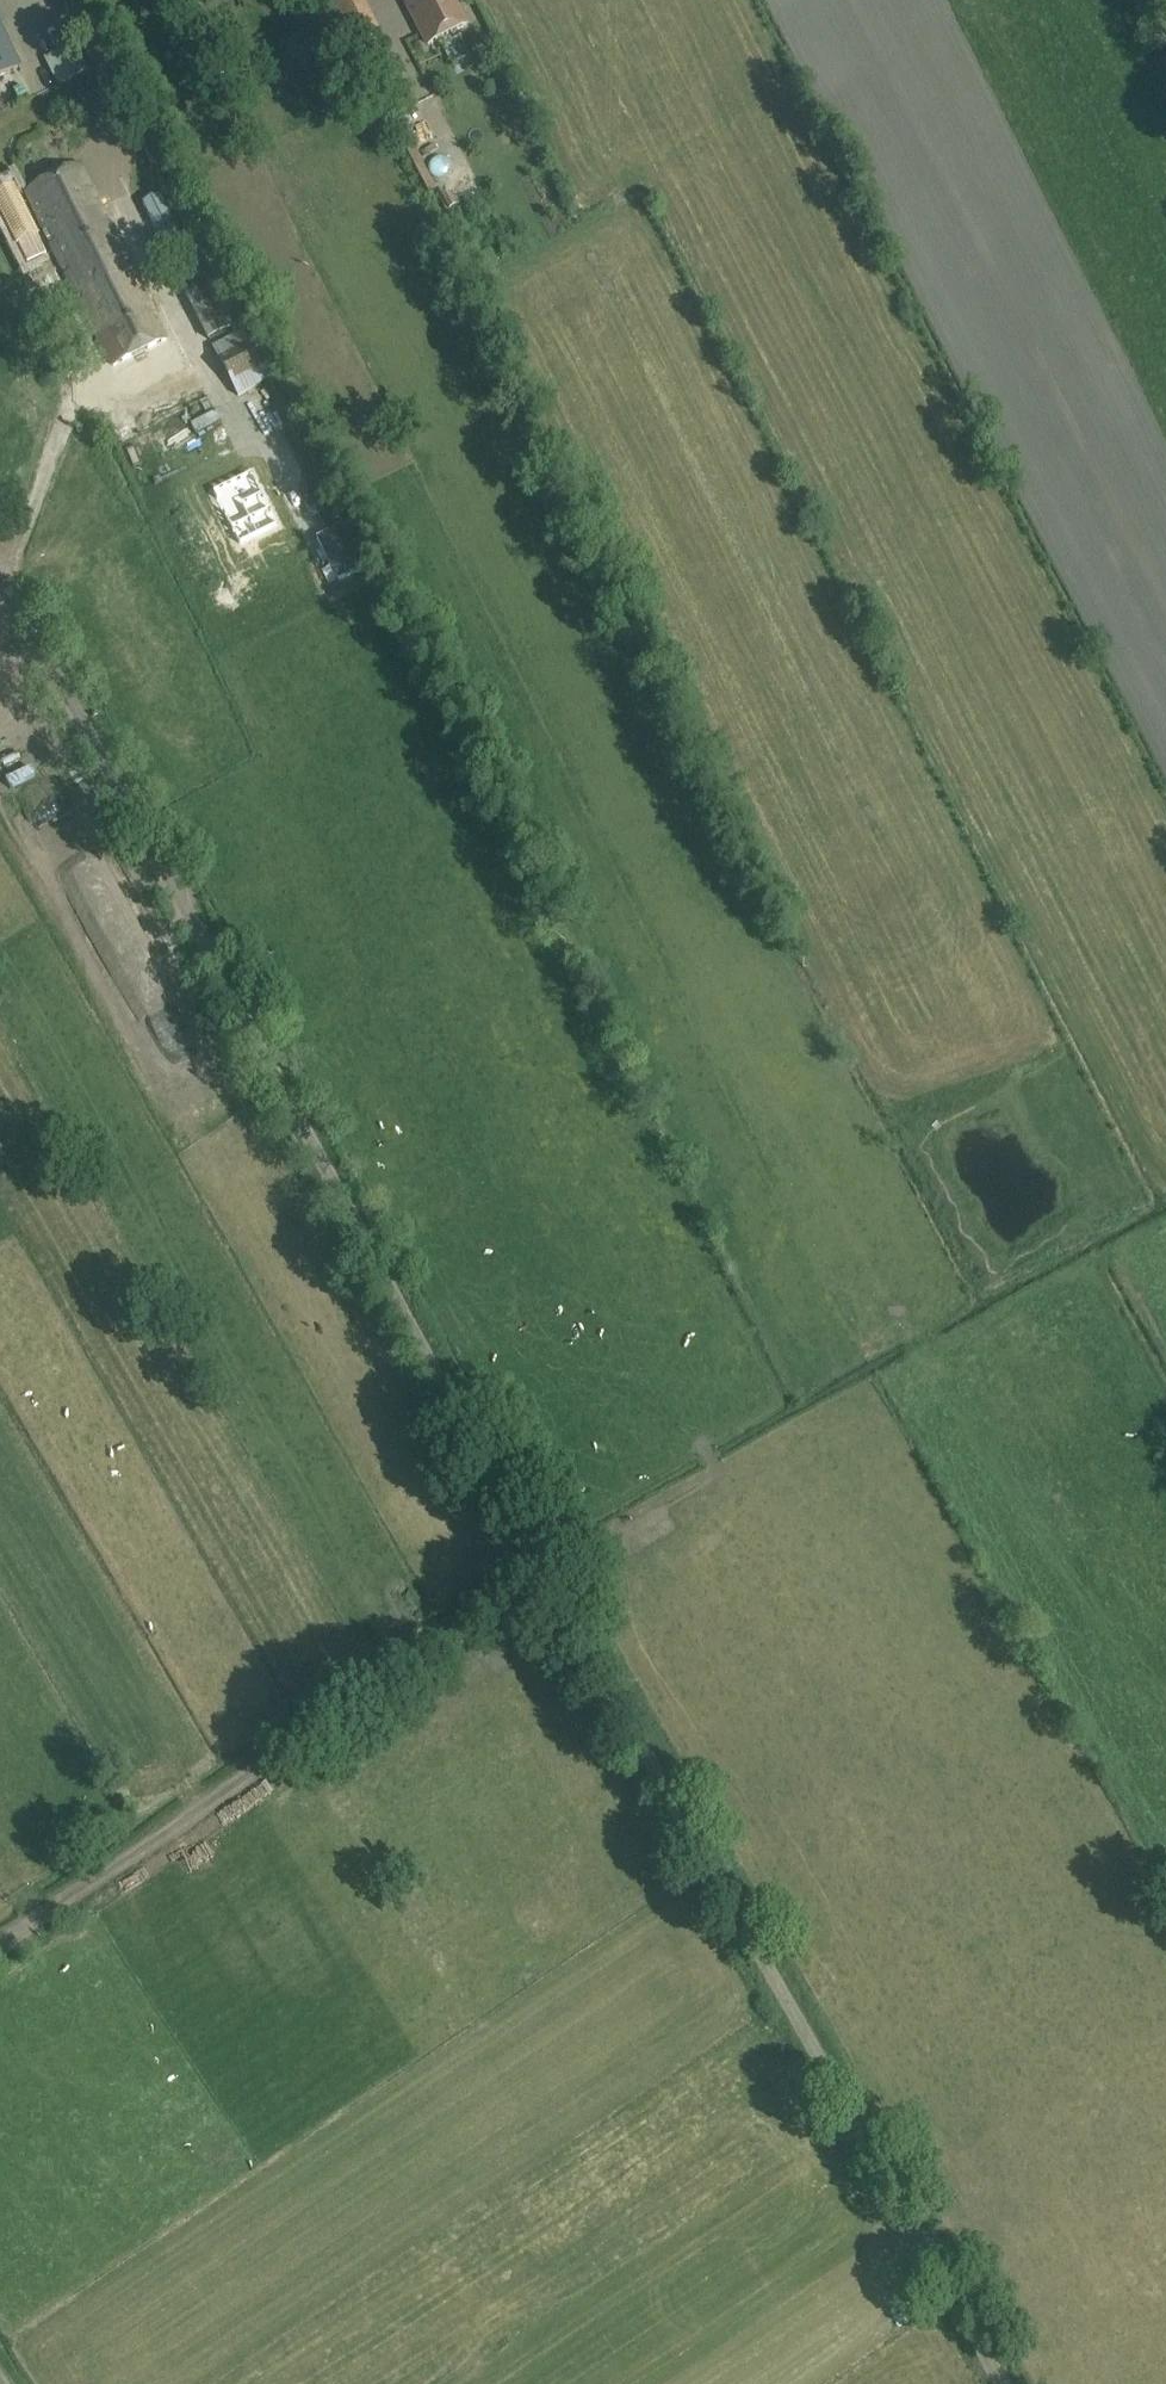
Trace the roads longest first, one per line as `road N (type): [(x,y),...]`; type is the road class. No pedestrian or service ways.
road 1 (unclassified): [(1003,2383),(545,1573),(0,582)]
road 2 (track): [(545,1573),(31,1924)]

